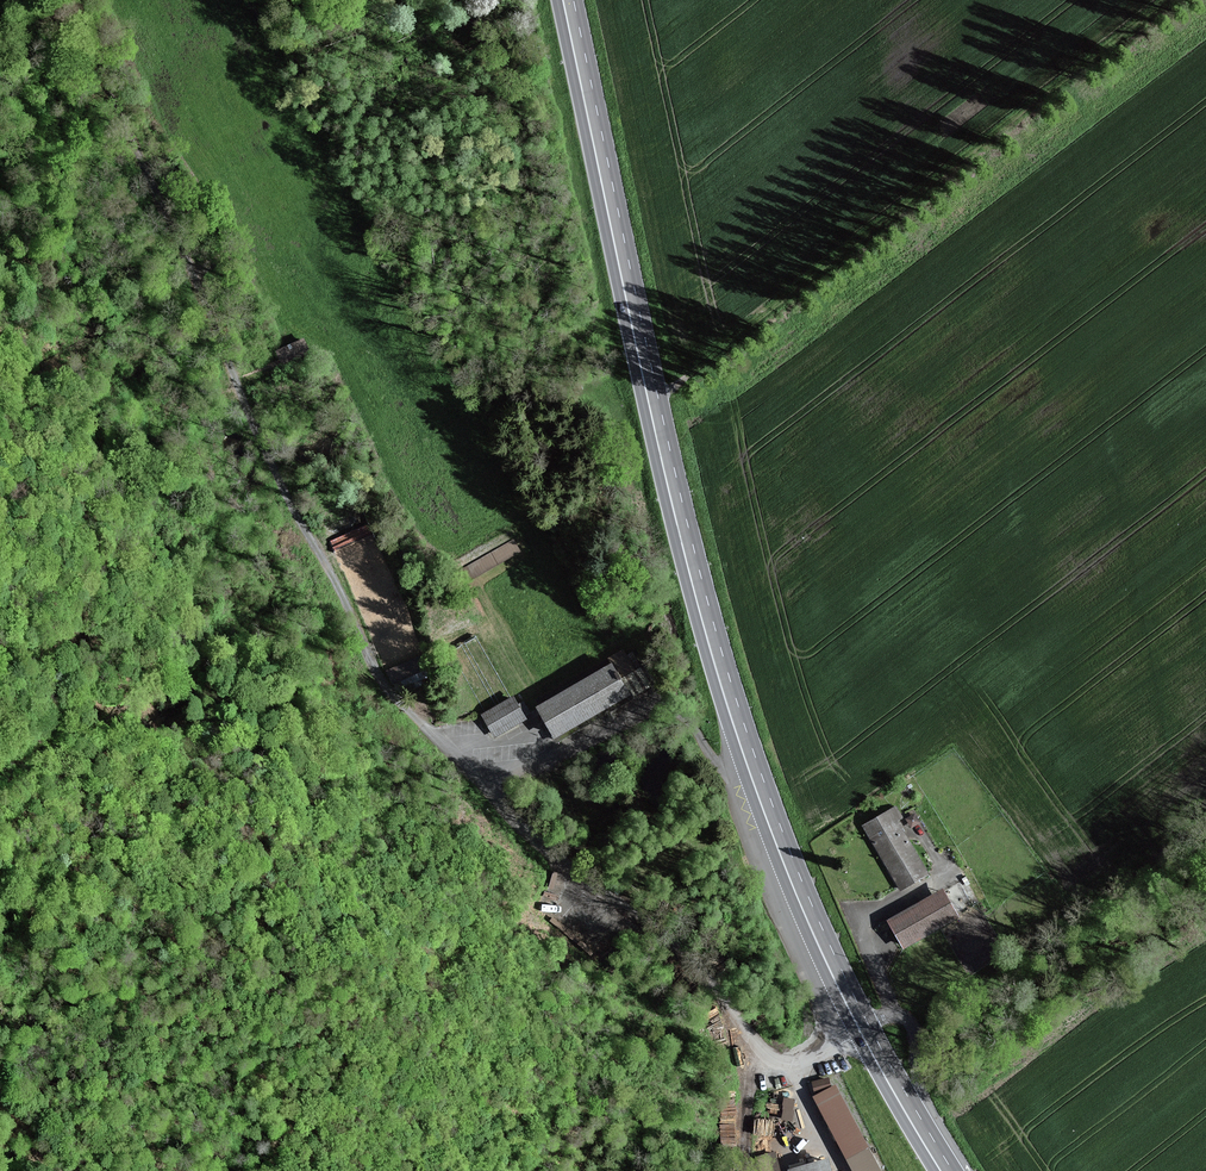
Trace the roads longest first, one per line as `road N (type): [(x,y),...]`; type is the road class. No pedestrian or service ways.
road 1 (unclassified): [(860,1030),(800,1051),(770,1049),(750,1035),(677,943),(555,863),(383,687),(260,444),(188,259),(72,0)]
road 2 (primary): [(563,0),(648,402),(722,689),(809,925),(860,1030)]
road 3 (track): [(1170,0),(648,402)]
road 4 (primary): [(860,1030),(941,1170)]
road 5 (track): [(838,1170),(830,1144),(808,1125),(801,1097),(800,1065),(816,1047)]

